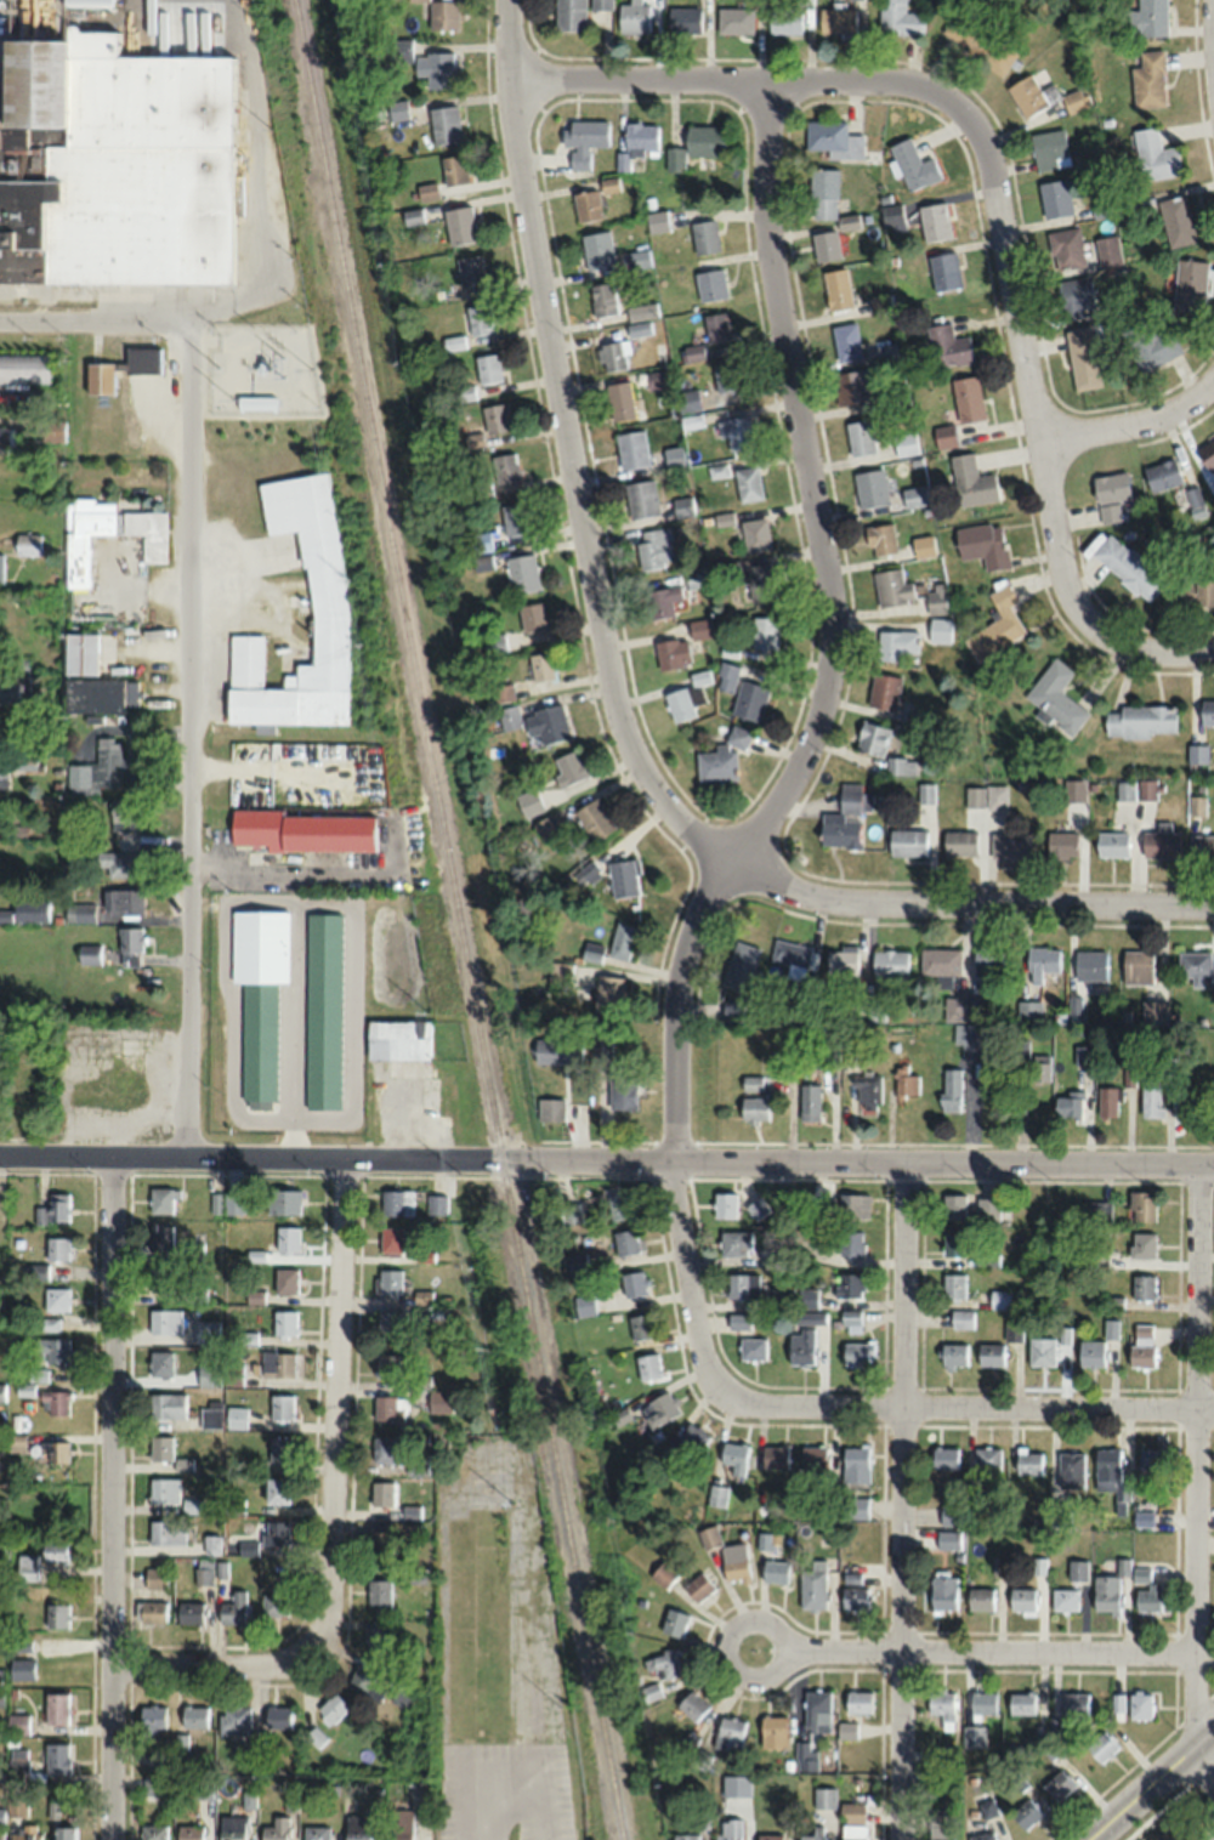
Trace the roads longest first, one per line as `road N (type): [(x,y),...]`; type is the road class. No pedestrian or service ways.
road 1 (residential): [(716,1387),(699,1351),(670,1160),(683,964),(714,891),(787,794),(810,748),(830,641),(765,222),(766,91)]
road 2 (residential): [(0,1154),(1213,1164)]
road 3 (residential): [(731,868),(643,778),(611,693),(515,0)]
road 4 (residential): [(185,1154),(194,320)]
road 5 (residential): [(110,1839),(112,1154)]
road 6 (residential): [(900,1839),(903,1162)]
road 7 (residential): [(1198,1738),(1197,1164)]
road 8 (residential): [(1077,614),(1067,600),(1045,447),(985,166),(969,134),(942,108)]
road 9 (residential): [(716,1387),(765,1405),(1213,1408)]
road 10 (residential): [(731,868),(802,901),(844,909),(1213,911)]
road 11 (residential): [(317,1636),(329,1588),(344,1157)]
road 12 (residential): [(785,1647),(1213,1653)]
road 13 (residential): [(521,84),(860,91),(942,108)]
road 14 (residential): [(113,1671),(271,1668),(317,1636)]
road 15 (residential): [(0,320),(194,320)]
road 16 (residential): [(745,1679),(765,1677),(784,1657),(777,1628),(759,1618),(738,1622),(722,1648),(745,1679)]
road 17 (residential): [(1045,447),(1152,426),(1213,384)]
road 18 (secondary): [(1086,1839),(1213,1726)]
road 19 (residential): [(1077,614),(1113,644),(1213,649)]

